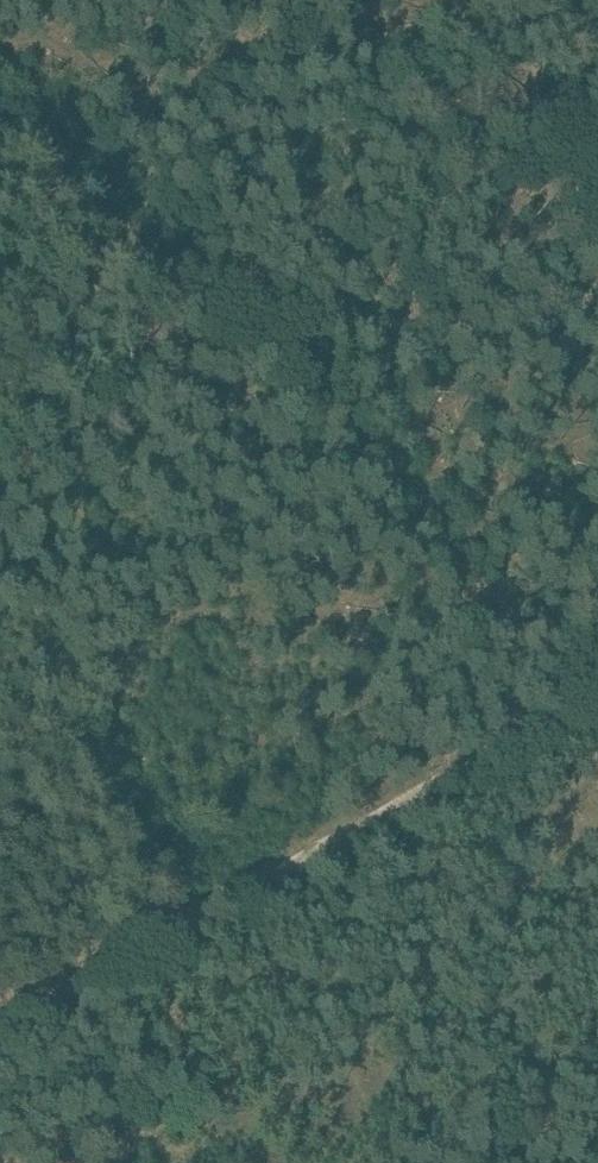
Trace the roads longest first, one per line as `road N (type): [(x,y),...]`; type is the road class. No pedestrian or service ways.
road 1 (track): [(597,707),(0,1024)]

